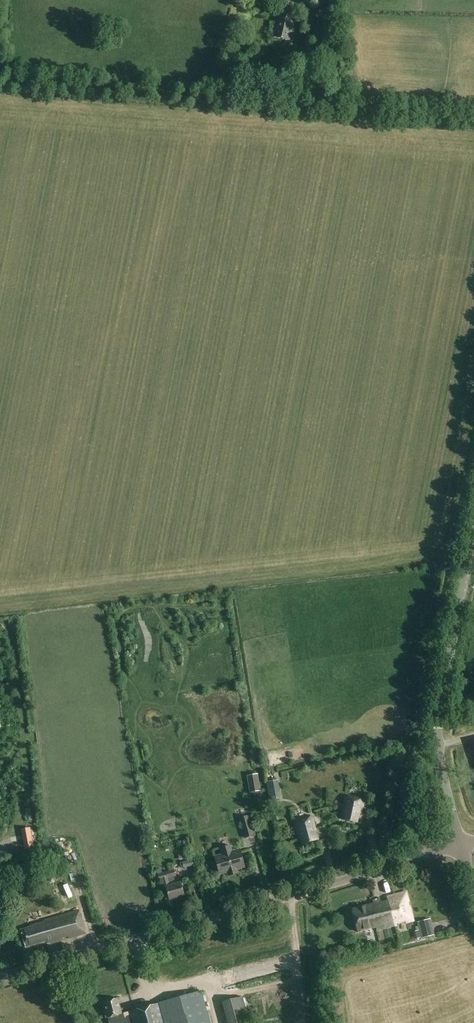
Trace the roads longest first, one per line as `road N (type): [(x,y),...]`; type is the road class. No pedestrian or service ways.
road 1 (tertiary): [(0,977),(461,843)]
road 2 (tertiary): [(461,843),(440,770),(437,727),(473,522)]
road 3 (track): [(306,14),(352,107),(473,119)]
road 4 (track): [(133,939),(148,996),(210,985),(220,1022)]

